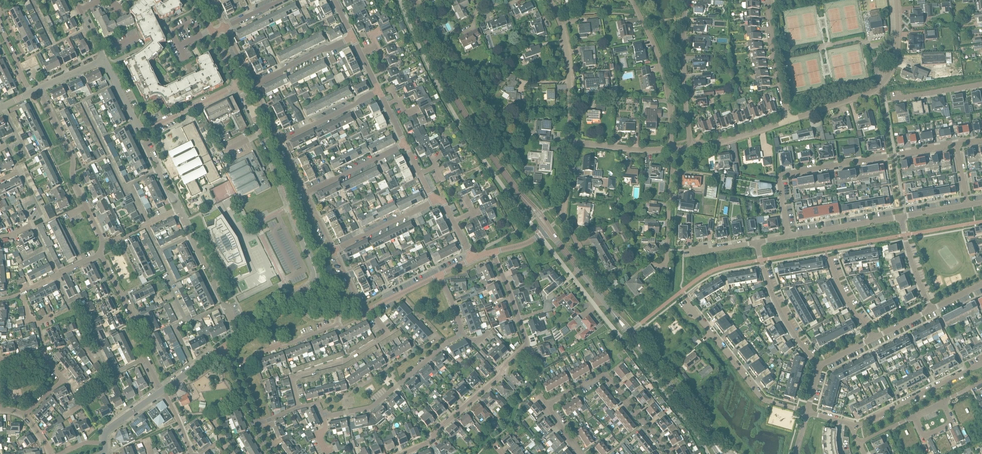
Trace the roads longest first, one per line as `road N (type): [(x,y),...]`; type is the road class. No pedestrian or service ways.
road 1 (residential): [(403,453),(433,439),(527,343),(493,252)]
road 2 (unclassified): [(257,426),(318,403),(323,415),(368,408),(463,336)]
road 3 (residential): [(789,238),(783,176),(957,145)]
road 4 (secondary): [(530,205),(458,103),(409,0)]
road 5 (residential): [(692,304),(763,400),(807,412)]
road 6 (residential): [(668,453),(607,376),(547,405)]
road 7 (residential): [(671,148),(666,85),(632,0)]
road 8 (residential): [(599,282),(563,220),(570,138)]
road 9 (unclassified): [(787,119),(880,84),(898,35)]
road 10 (residential): [(160,392),(102,254)]
road 11 (residential): [(690,146),(686,0)]
road 12 (residential): [(852,426),(981,364)]
road 13 (residential): [(570,138),(568,58),(547,0)]
road 14 (residential): [(820,366),(785,322),(758,243)]
road 15 (secondary): [(720,452),(640,345)]
road 16 (residential): [(86,207),(40,88)]
road 17 (residential): [(232,364),(334,326),(337,311)]
road 18 (residential): [(787,119),(766,0)]

